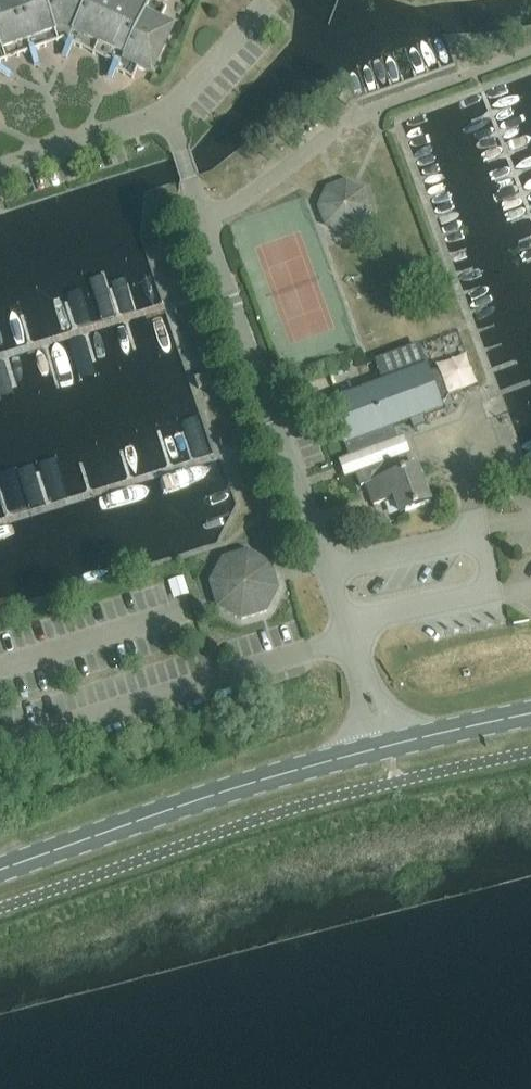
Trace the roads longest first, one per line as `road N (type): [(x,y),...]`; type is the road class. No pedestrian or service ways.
road 1 (unclassified): [(387,746),(202,229)]
road 2 (primary): [(0,868),(387,746)]
road 3 (unclassified): [(530,50),(345,123),(202,229)]
road 4 (residential): [(0,168),(162,116)]
road 5 (residential): [(162,116),(260,6)]
road 6 (primary): [(387,746),(530,713)]

